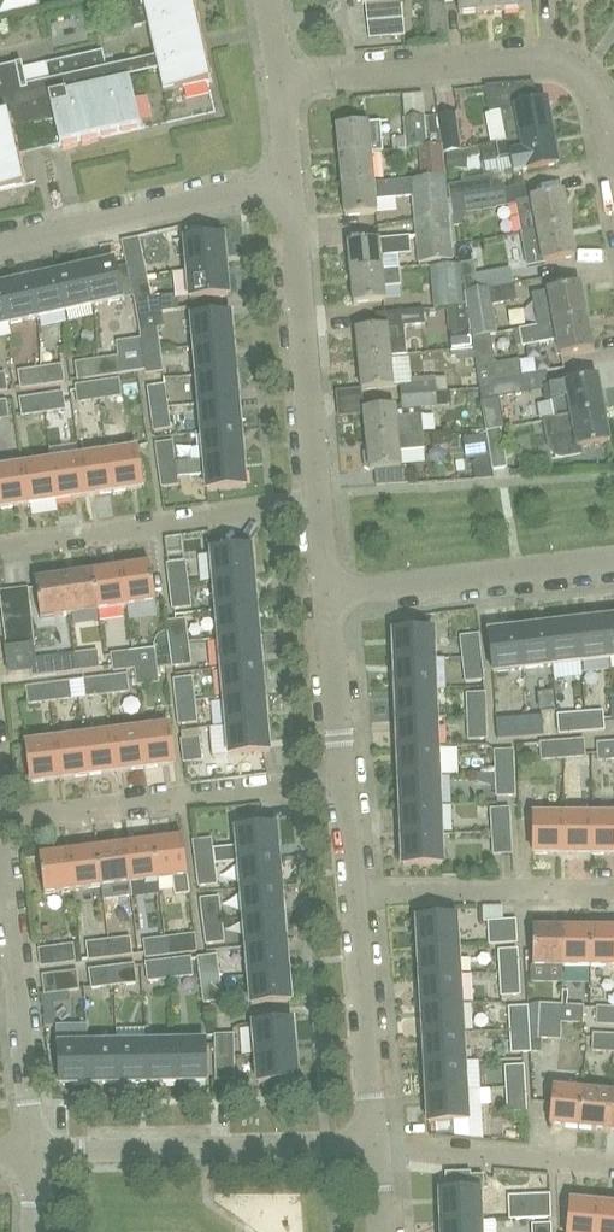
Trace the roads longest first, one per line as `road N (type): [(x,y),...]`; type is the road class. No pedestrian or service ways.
road 1 (residential): [(280,84),(559,58),(595,85),(613,172)]
road 2 (residential): [(0,821),(348,781)]
road 3 (residential): [(33,1154),(377,1143)]
road 4 (residential): [(0,547),(321,503)]
road 5 (residential): [(321,503),(290,182)]
road 6 (residential): [(33,1154),(0,855)]
road 7 (residential): [(0,244),(290,182)]
road 8 (residential): [(329,590),(613,560)]
road 9 (residential): [(613,892),(358,890)]
road 10 (residential): [(377,1143),(358,890)]
road 11 (residential): [(613,1166),(377,1143)]
road 12 (residential): [(348,781),(329,590)]

